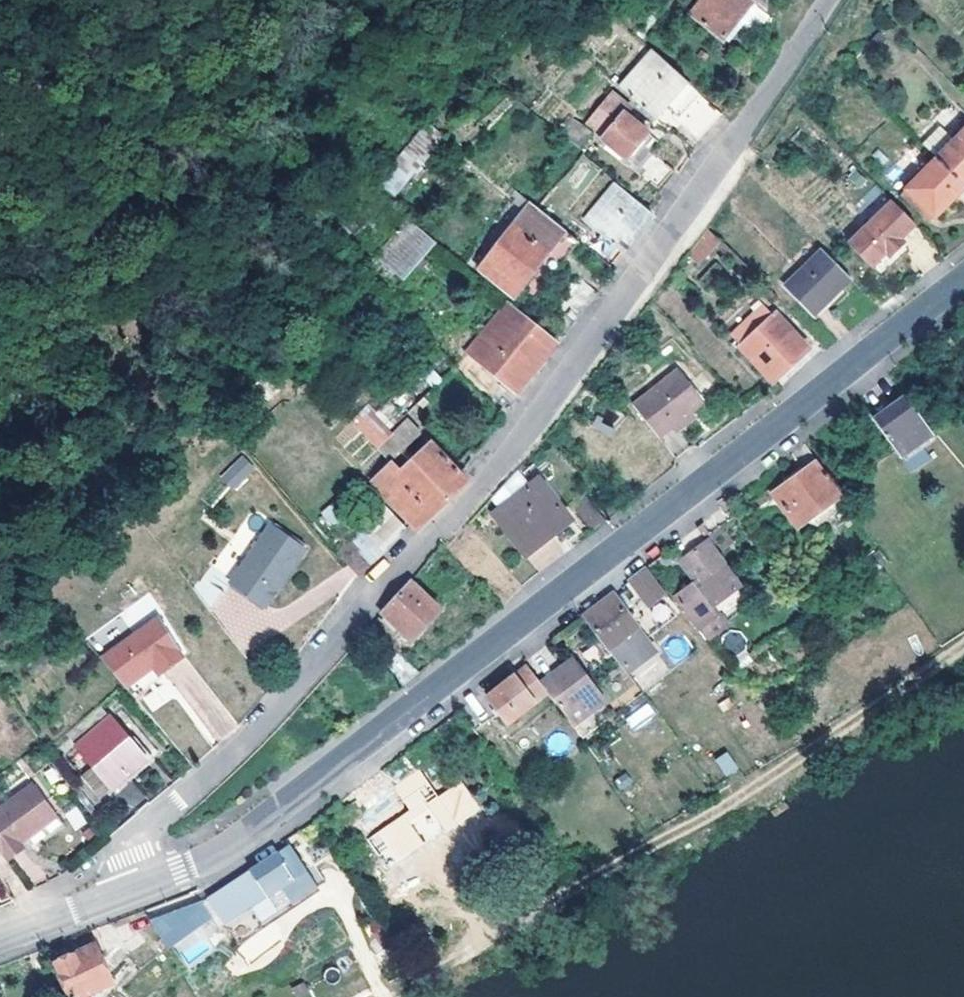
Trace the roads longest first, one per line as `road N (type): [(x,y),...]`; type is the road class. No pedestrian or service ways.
road 1 (residential): [(142,885),(134,840),(274,712),(582,364),(827,0)]
road 2 (tertiary): [(142,885),(253,827),(963,281)]
road 3 (track): [(963,645),(467,958),(383,996)]
road 4 (tertiary): [(0,939),(142,885)]

